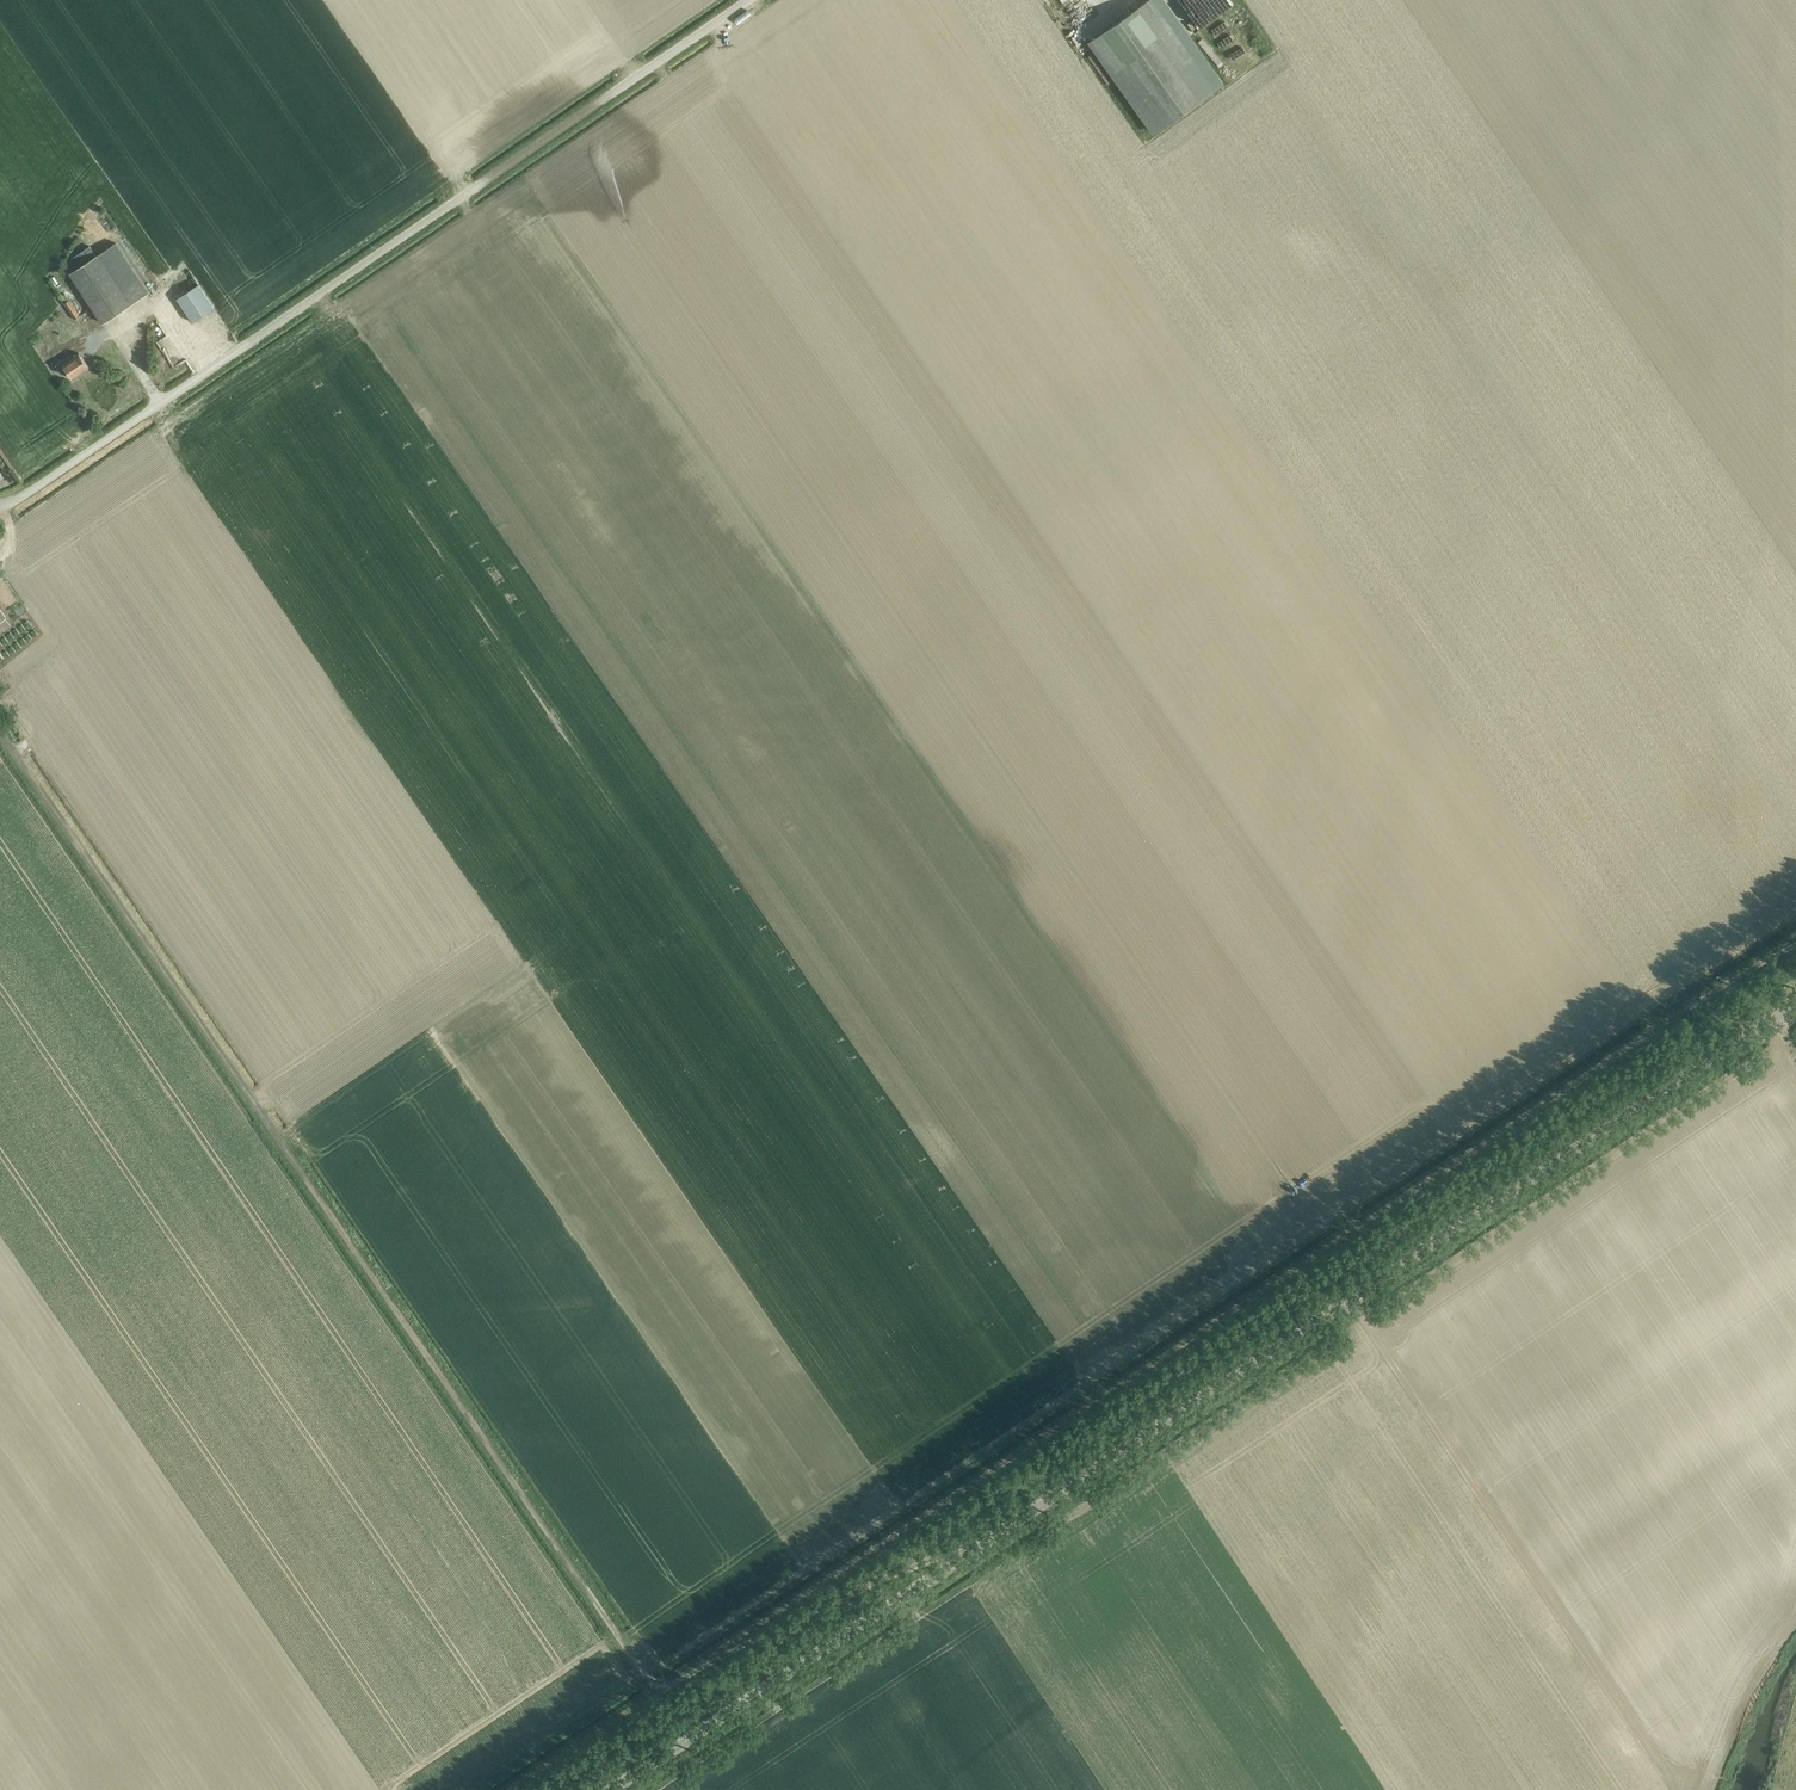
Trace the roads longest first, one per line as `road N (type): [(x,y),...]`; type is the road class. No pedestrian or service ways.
road 1 (track): [(0,730),(647,1679),(677,1683),(761,1636),(931,1561),(952,1565)]
road 2 (unclassified): [(614,1789),(1795,998)]
road 3 (unclassified): [(0,505),(748,0)]

